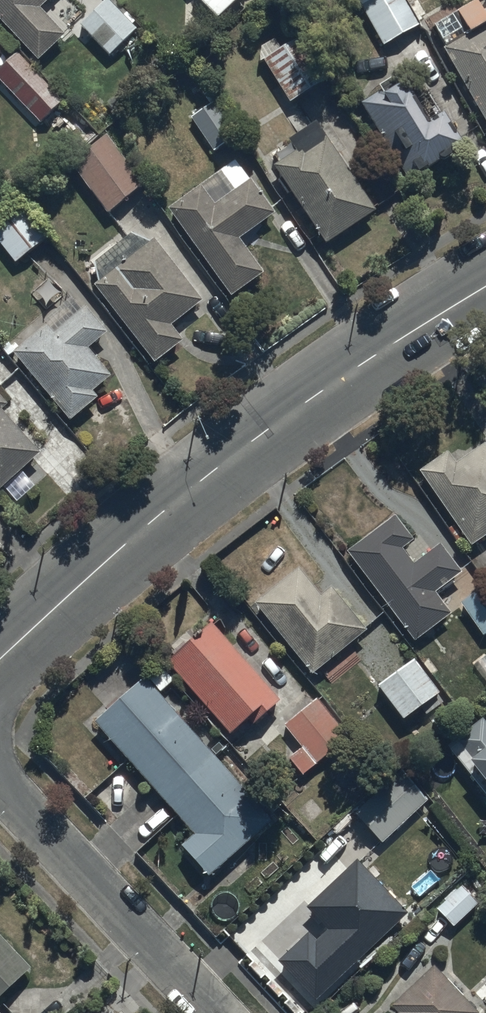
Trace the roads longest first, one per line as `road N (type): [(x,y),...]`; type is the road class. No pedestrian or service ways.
road 1 (tertiary): [(0,658),(247,445),(485,286)]
road 2 (residential): [(214,1012),(0,786)]

